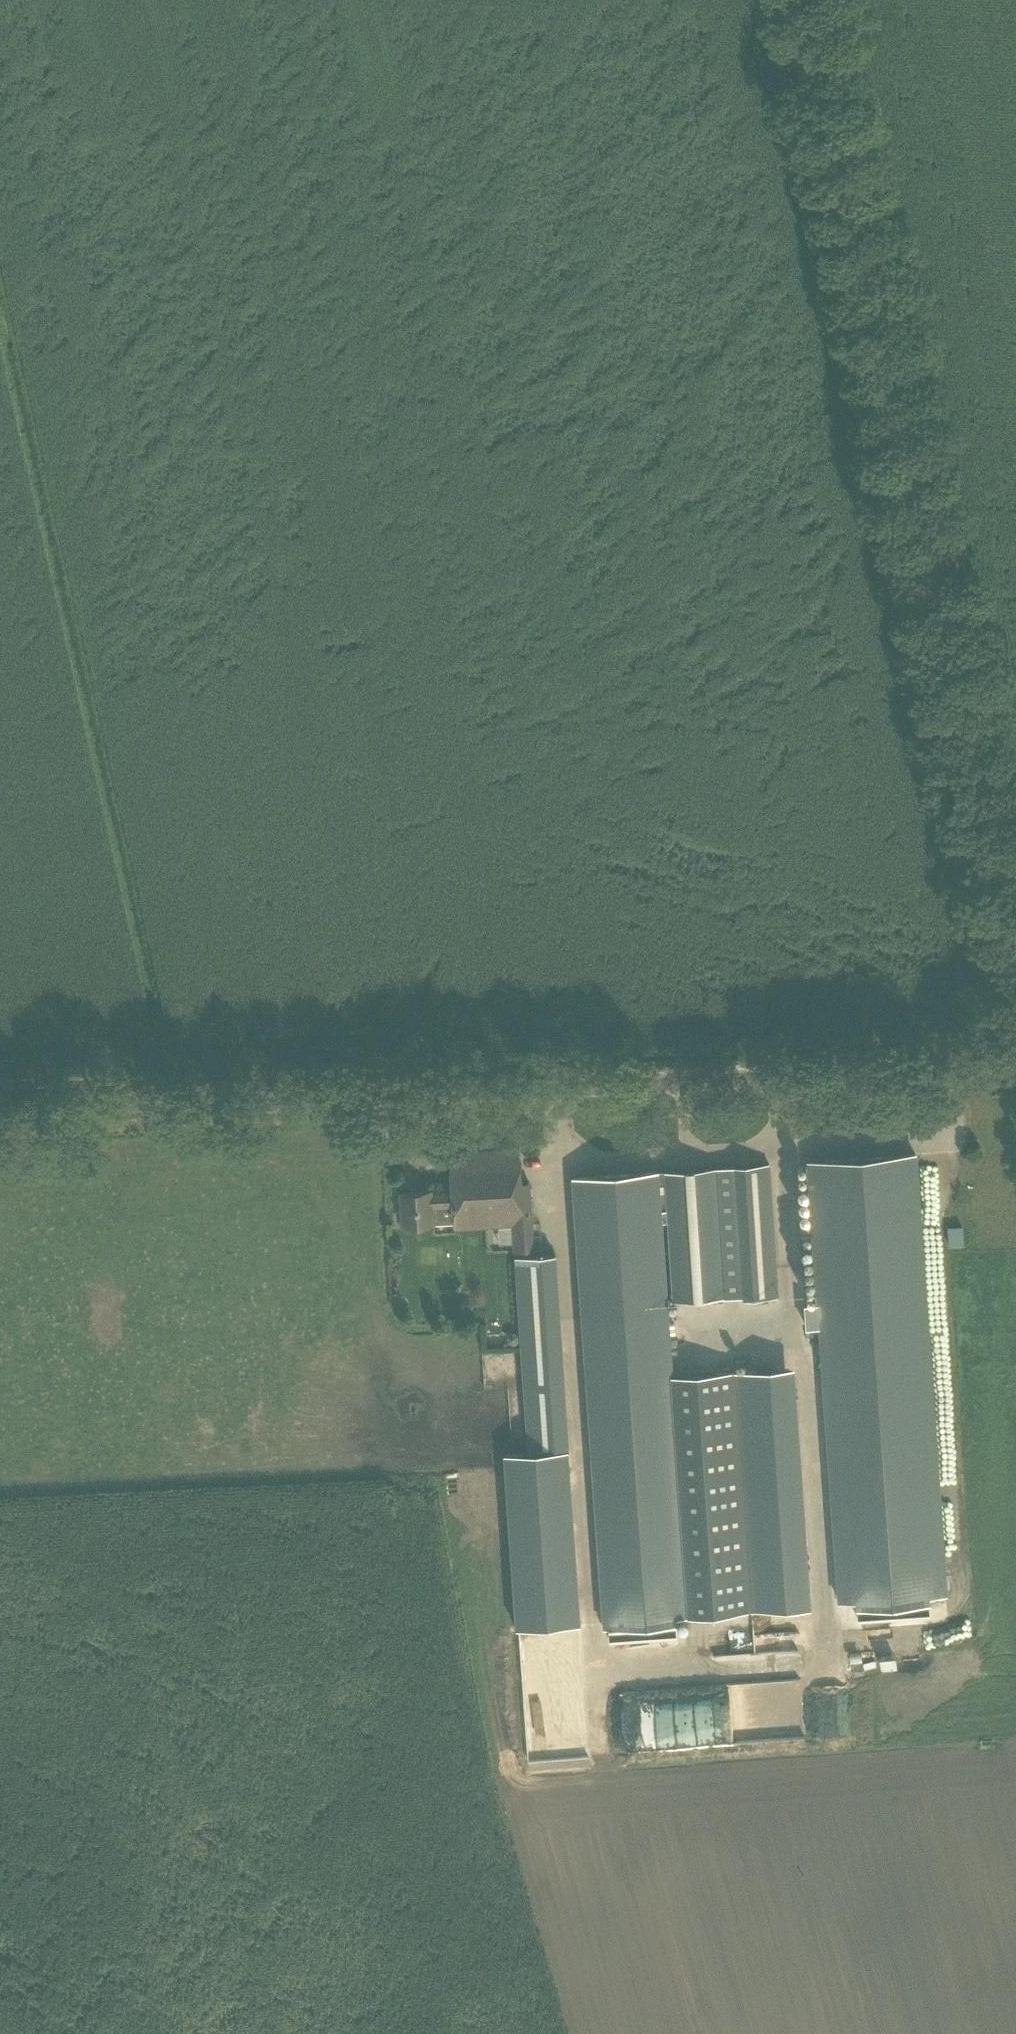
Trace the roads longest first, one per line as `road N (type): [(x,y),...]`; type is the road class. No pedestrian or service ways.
road 1 (unclassified): [(0,1119),(1015,1067)]
road 2 (unclassified): [(1015,884),(877,350),(799,0)]

